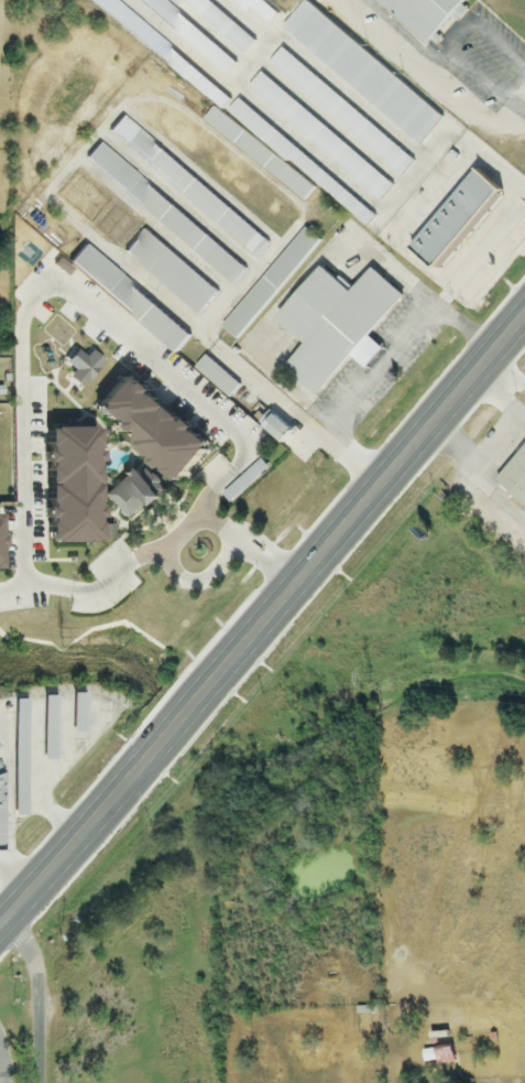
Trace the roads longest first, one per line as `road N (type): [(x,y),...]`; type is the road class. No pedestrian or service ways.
road 1 (primary): [(524,311),(0,927)]
road 2 (residential): [(14,912),(34,966),(35,1082)]

